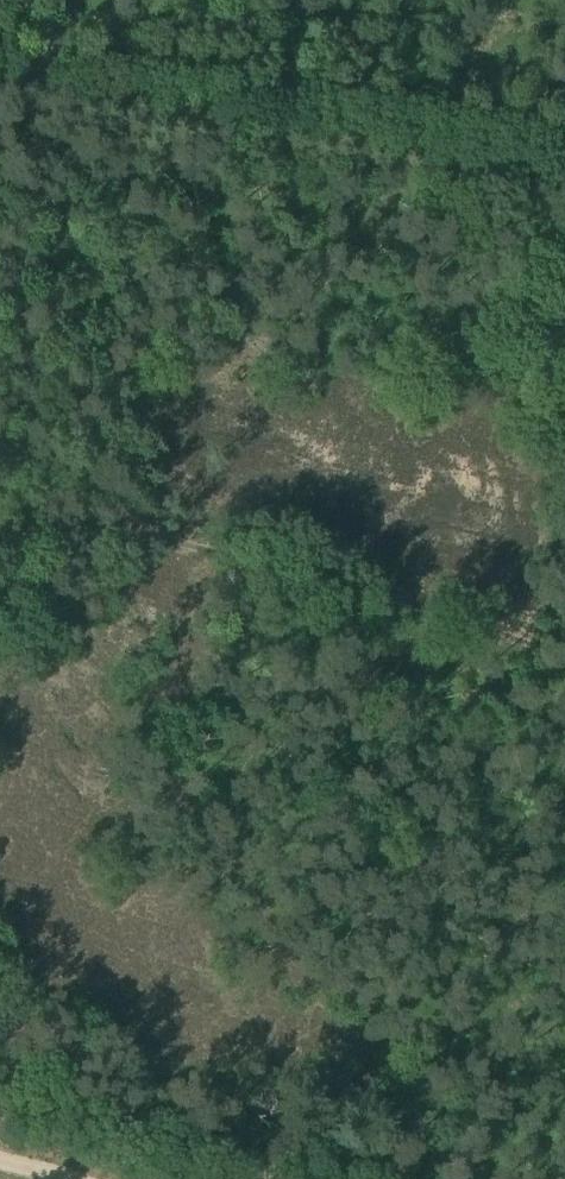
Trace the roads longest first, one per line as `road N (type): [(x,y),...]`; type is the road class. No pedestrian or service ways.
road 1 (track): [(0,48),(564,123)]

